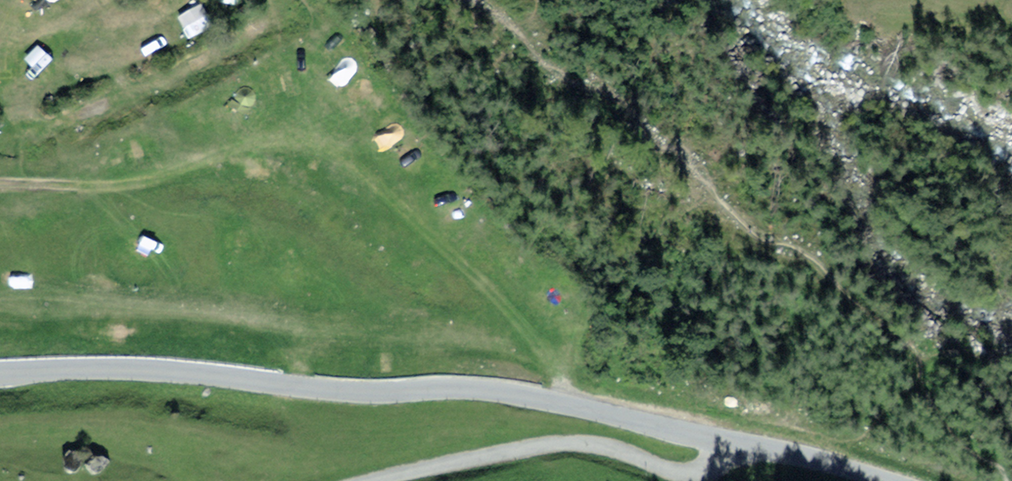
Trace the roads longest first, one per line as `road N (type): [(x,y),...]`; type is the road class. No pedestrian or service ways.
road 1 (unclassified): [(889,480),(837,463),(456,386),(401,394),(162,371),(0,371)]
road 2 (track): [(381,480),(570,443),(703,474),(730,444)]

